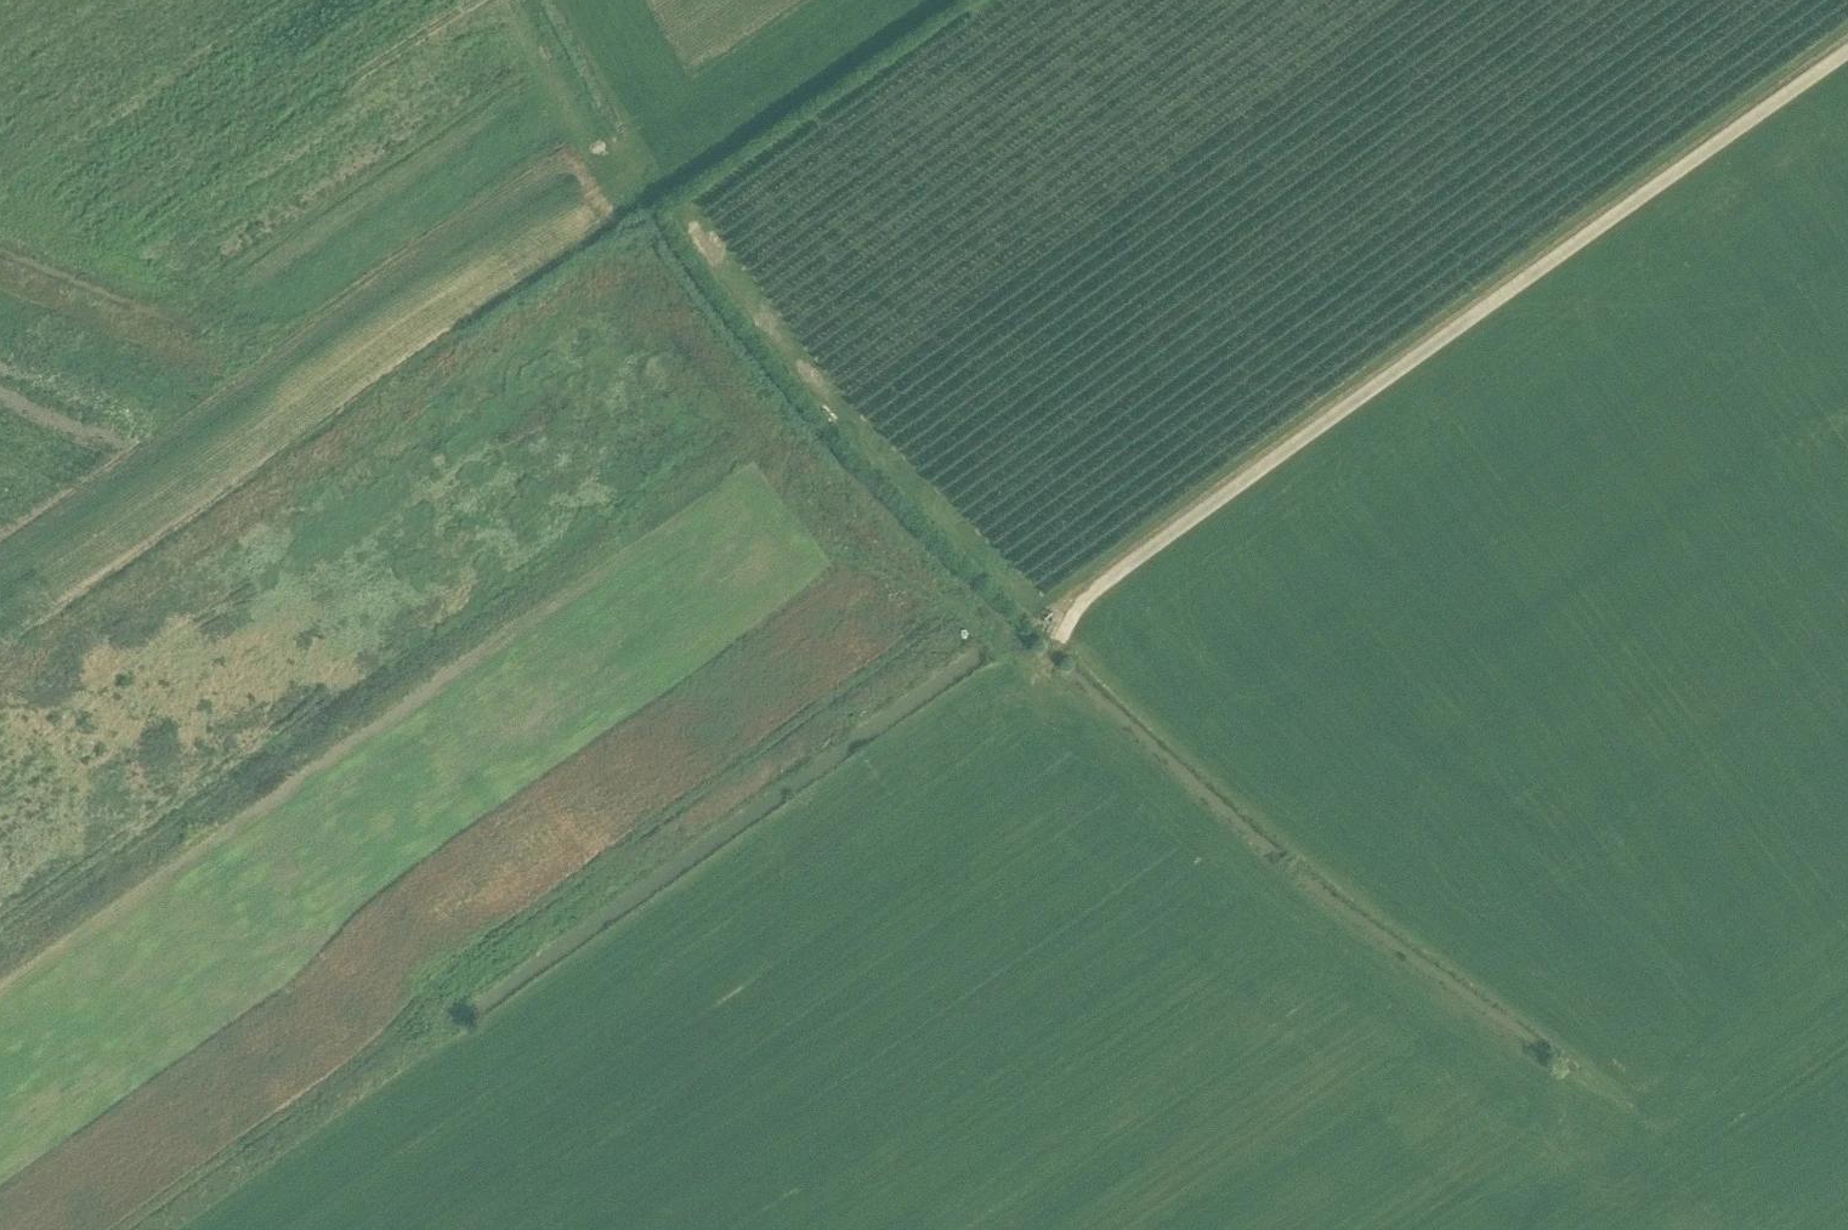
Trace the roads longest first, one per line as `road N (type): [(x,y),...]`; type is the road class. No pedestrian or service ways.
road 1 (track): [(1056,636),(1079,602),(1847,56)]
road 2 (track): [(637,185),(913,0)]

